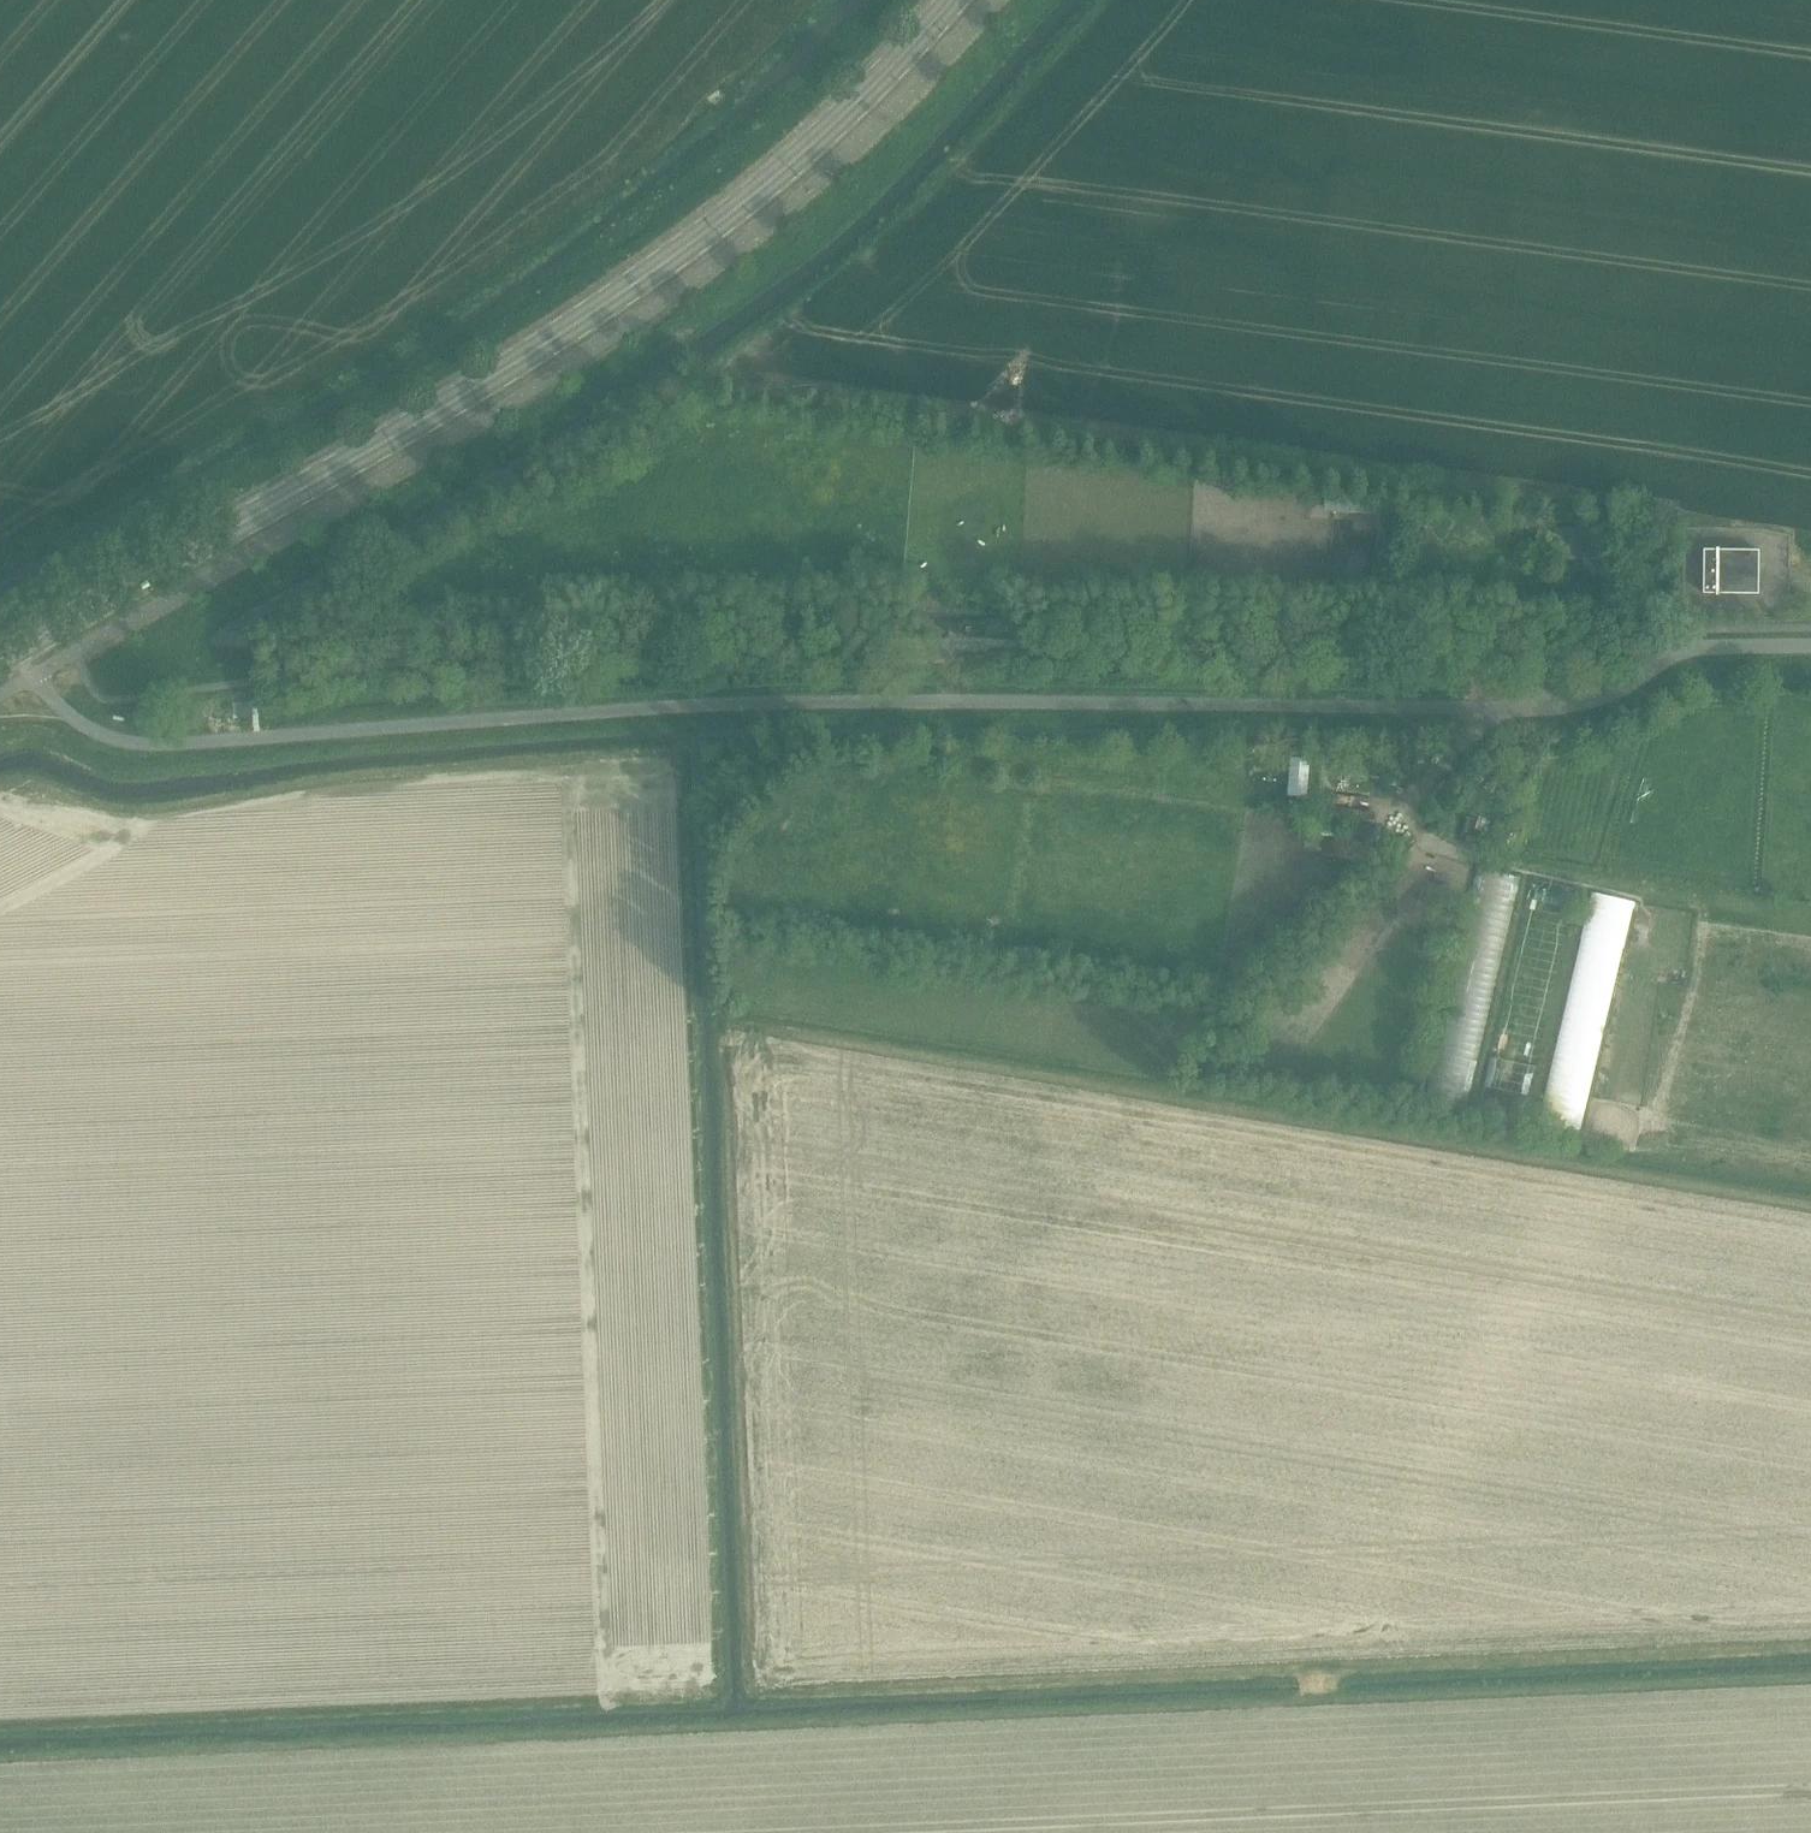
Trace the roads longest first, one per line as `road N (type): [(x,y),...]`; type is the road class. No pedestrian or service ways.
road 1 (secondary): [(0,658),(404,429),(615,296),(788,166),(951,0)]

